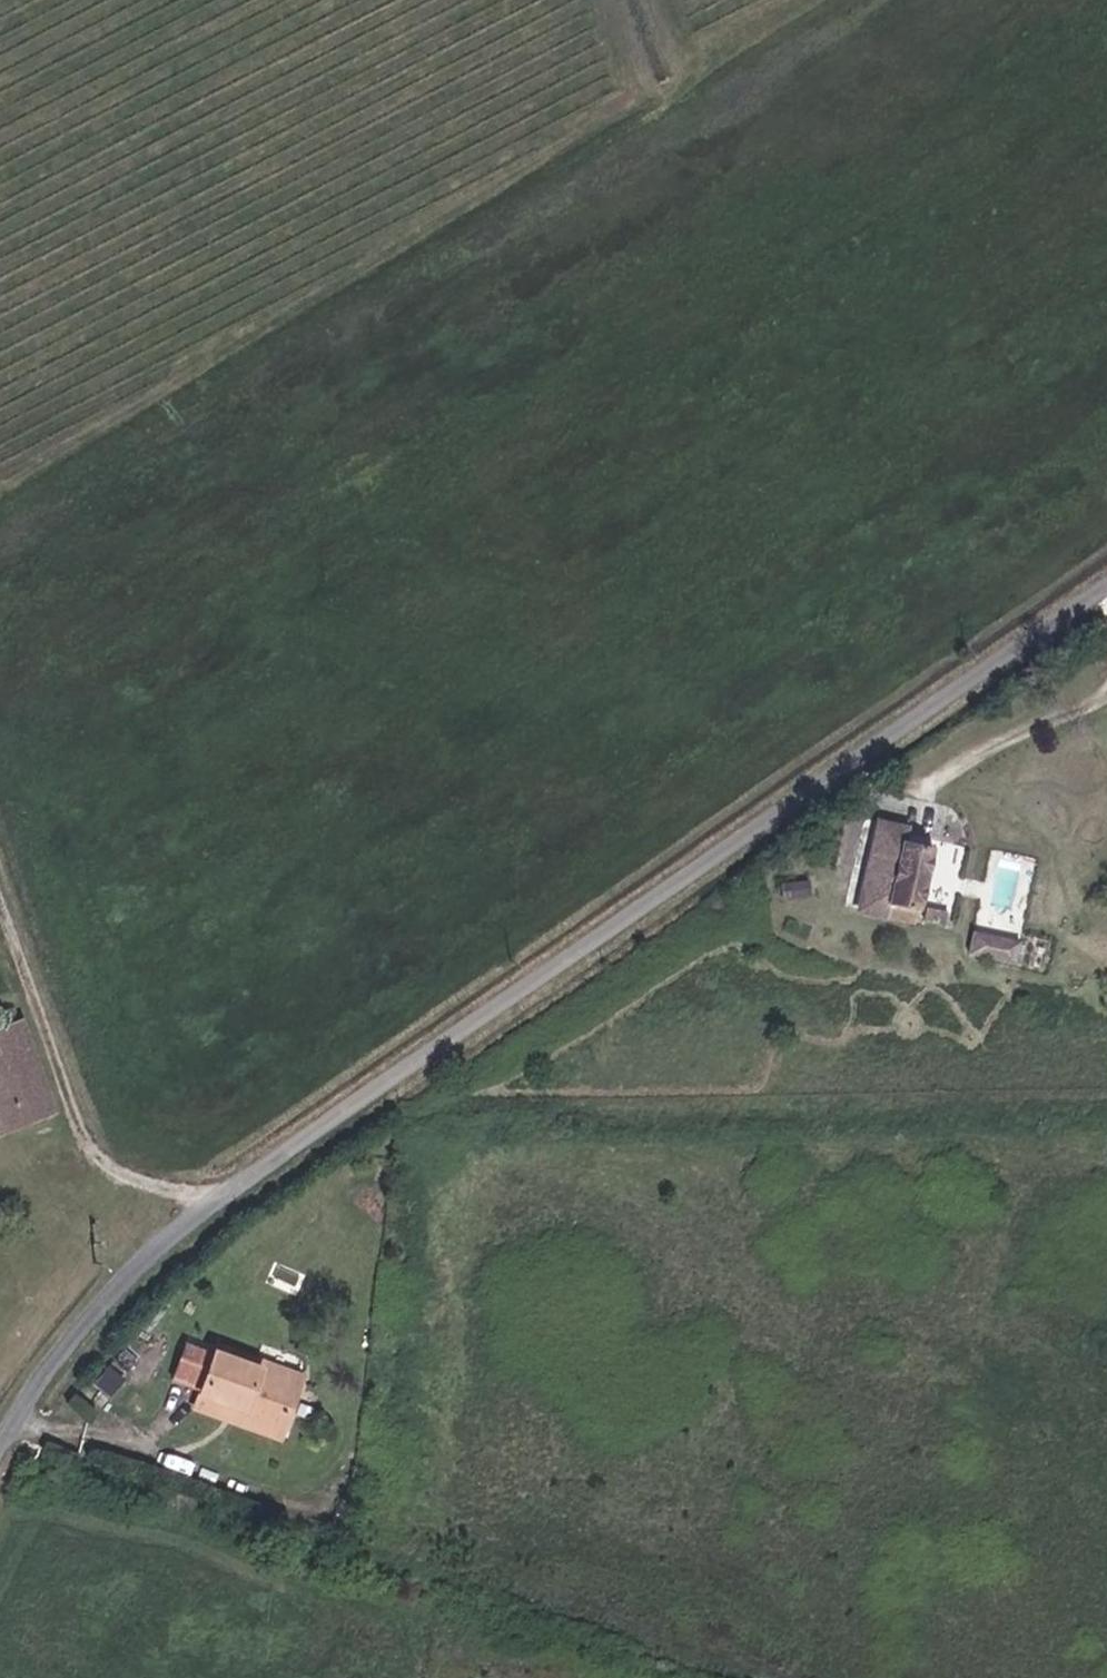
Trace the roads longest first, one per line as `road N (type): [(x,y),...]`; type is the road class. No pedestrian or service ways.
road 1 (unclassified): [(0,1444),(60,1355),(196,1216),(1106,588)]

